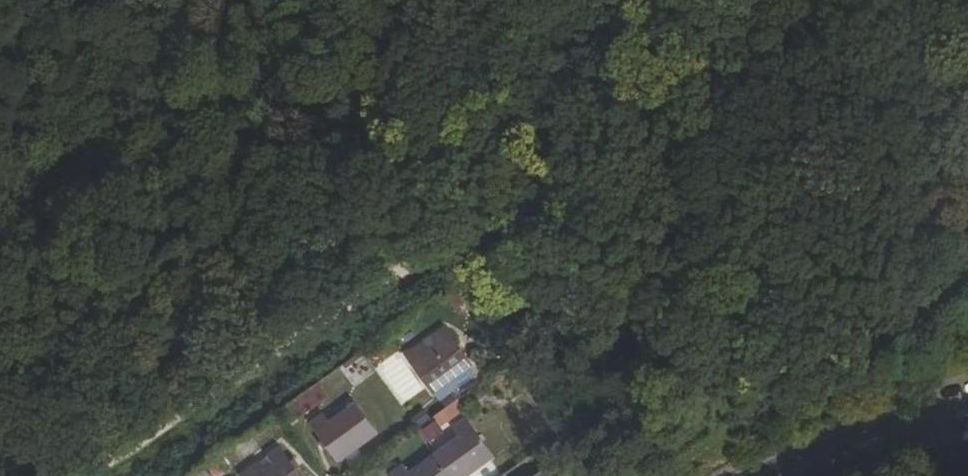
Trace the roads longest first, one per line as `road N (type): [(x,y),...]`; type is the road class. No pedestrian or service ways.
road 1 (track): [(61,475),(701,0)]
road 2 (tertiary): [(967,404),(872,428),(753,475)]
road 3 (tertiary): [(807,475),(967,422)]

